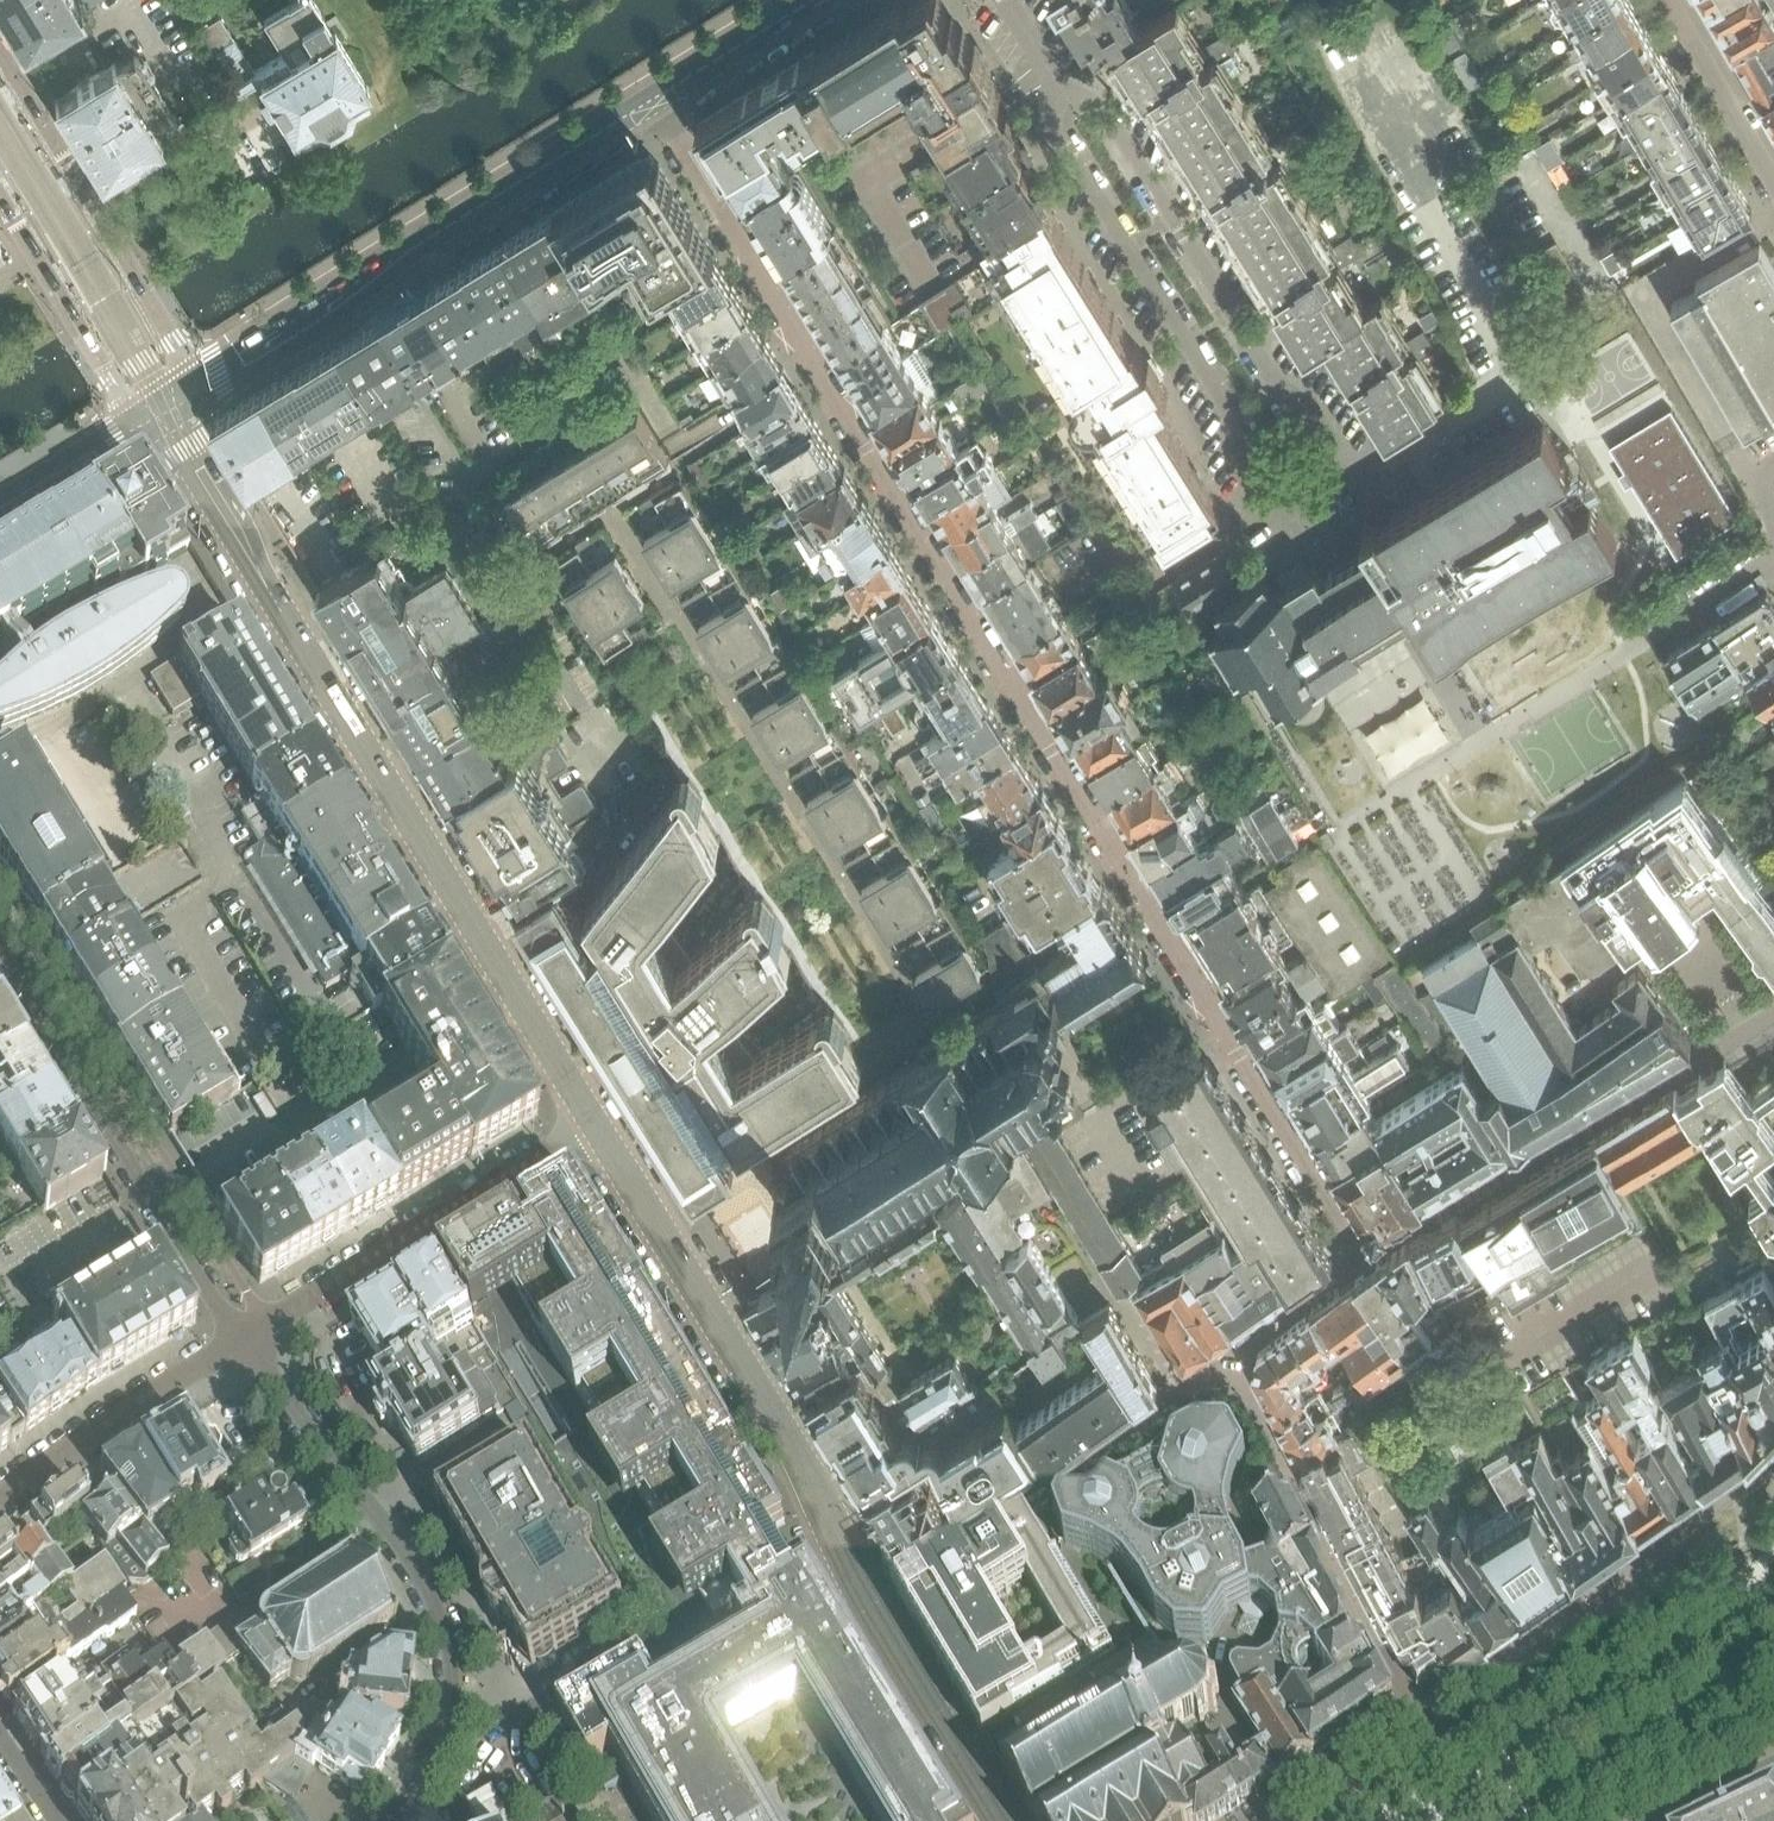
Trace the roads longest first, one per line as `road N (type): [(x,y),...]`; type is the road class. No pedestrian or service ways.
road 1 (residential): [(1363,1256),(653,100)]
road 2 (tertiary): [(165,405),(591,1123)]
road 3 (tertiary): [(165,405),(653,100)]
road 4 (residential): [(392,1820),(434,1747),(445,1686),(431,1616),(245,1341)]
road 5 (residential): [(1294,507),(1342,477),(1346,463),(1311,411),(1278,386),(1100,104),(1064,92)]
road 6 (tertiary): [(591,1123),(795,1453),(856,1579)]
road 7 (residential): [(1064,92),(1055,129),(1237,425),(1249,468),(1277,503),(1294,507)]
road 8 (residential): [(1363,1256),(1773,1013)]
road 9 (residential): [(245,1341),(0,947)]
road 10 (residential): [(1227,1357),(1421,1717),(1420,1768)]
road 11 (residential): [(856,1579),(1045,1485),(1227,1357)]
road 12 (residential): [(245,1341),(591,1123)]
road 13 (residential): [(165,405),(174,342),(0,51)]
road 14 (residential): [(245,1341),(0,1500)]
road 15 (tertiary): [(856,1579),(1002,1820)]
road 16 (residential): [(1540,1820),(1773,1671)]
road 17 (residential): [(0,196),(111,379),(122,391),(165,405)]
road 18 (residential): [(1773,1466),(1610,1581),(1607,1645)]
road 19 (residential): [(1607,1645),(1420,1768)]
road 20 (residential): [(1670,0),(1773,176)]
road 21 (residential): [(1773,1535),(1607,1645)]
road 22 (residential): [(0,507),(165,405)]
road 23 (tertiary): [(653,100),(815,0)]
road 24 (residential): [(1227,1357),(1363,1256)]
road 25 (residential): [(1658,1820),(1773,1765)]

